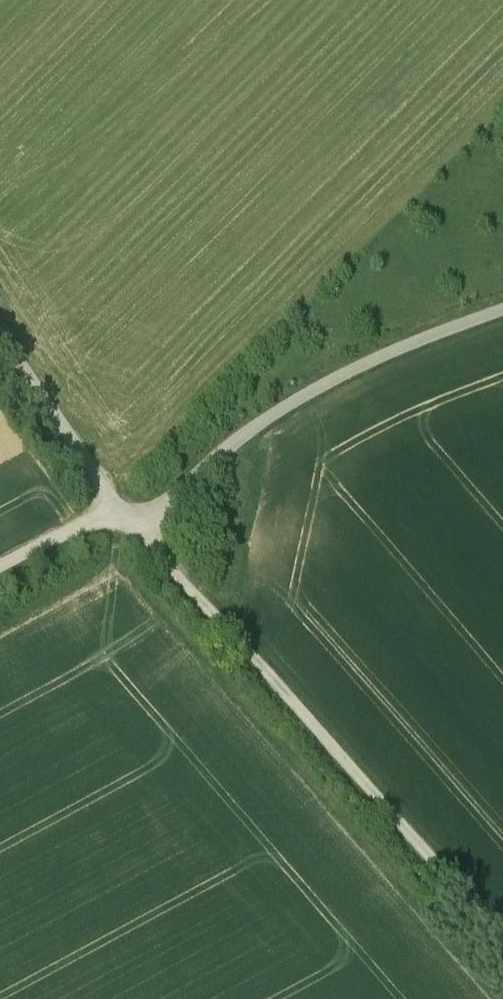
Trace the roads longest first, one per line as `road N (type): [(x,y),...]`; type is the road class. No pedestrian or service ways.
road 1 (track): [(502,942),(133,507)]
road 2 (track): [(133,507),(237,425),(345,371),(502,309)]
road 3 (track): [(0,314),(133,507)]
road 4 (track): [(0,572),(133,507)]

